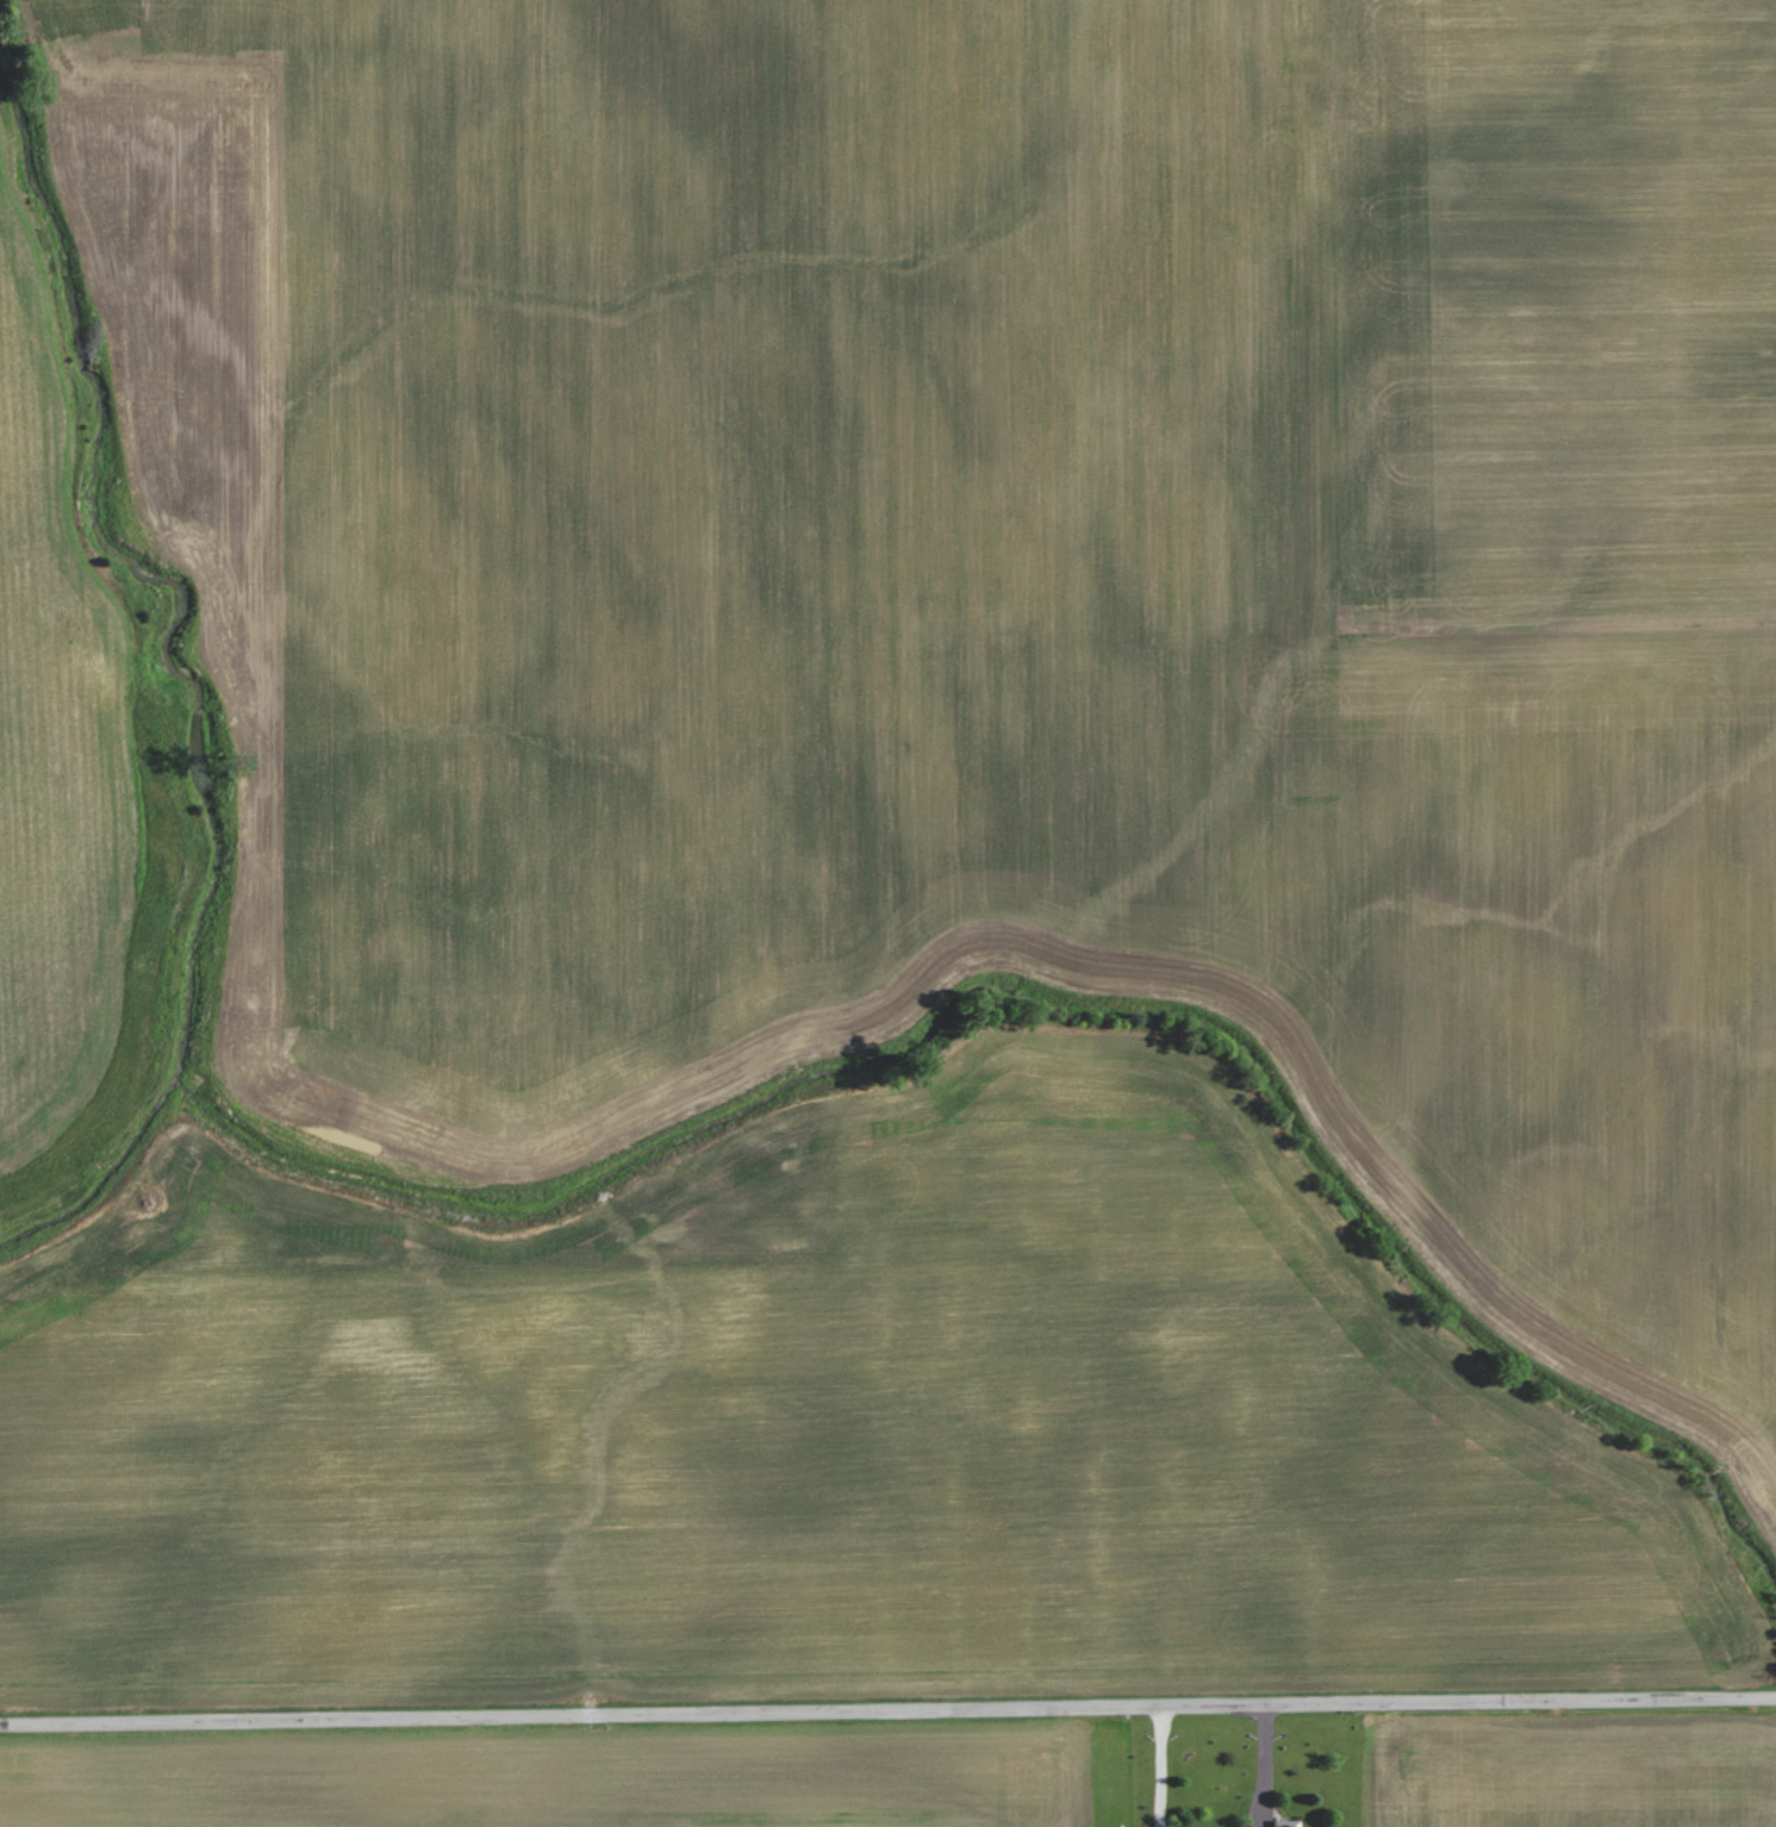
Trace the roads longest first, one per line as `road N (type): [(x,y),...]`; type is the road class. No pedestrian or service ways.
road 1 (residential): [(0,1720),(1775,1688)]

